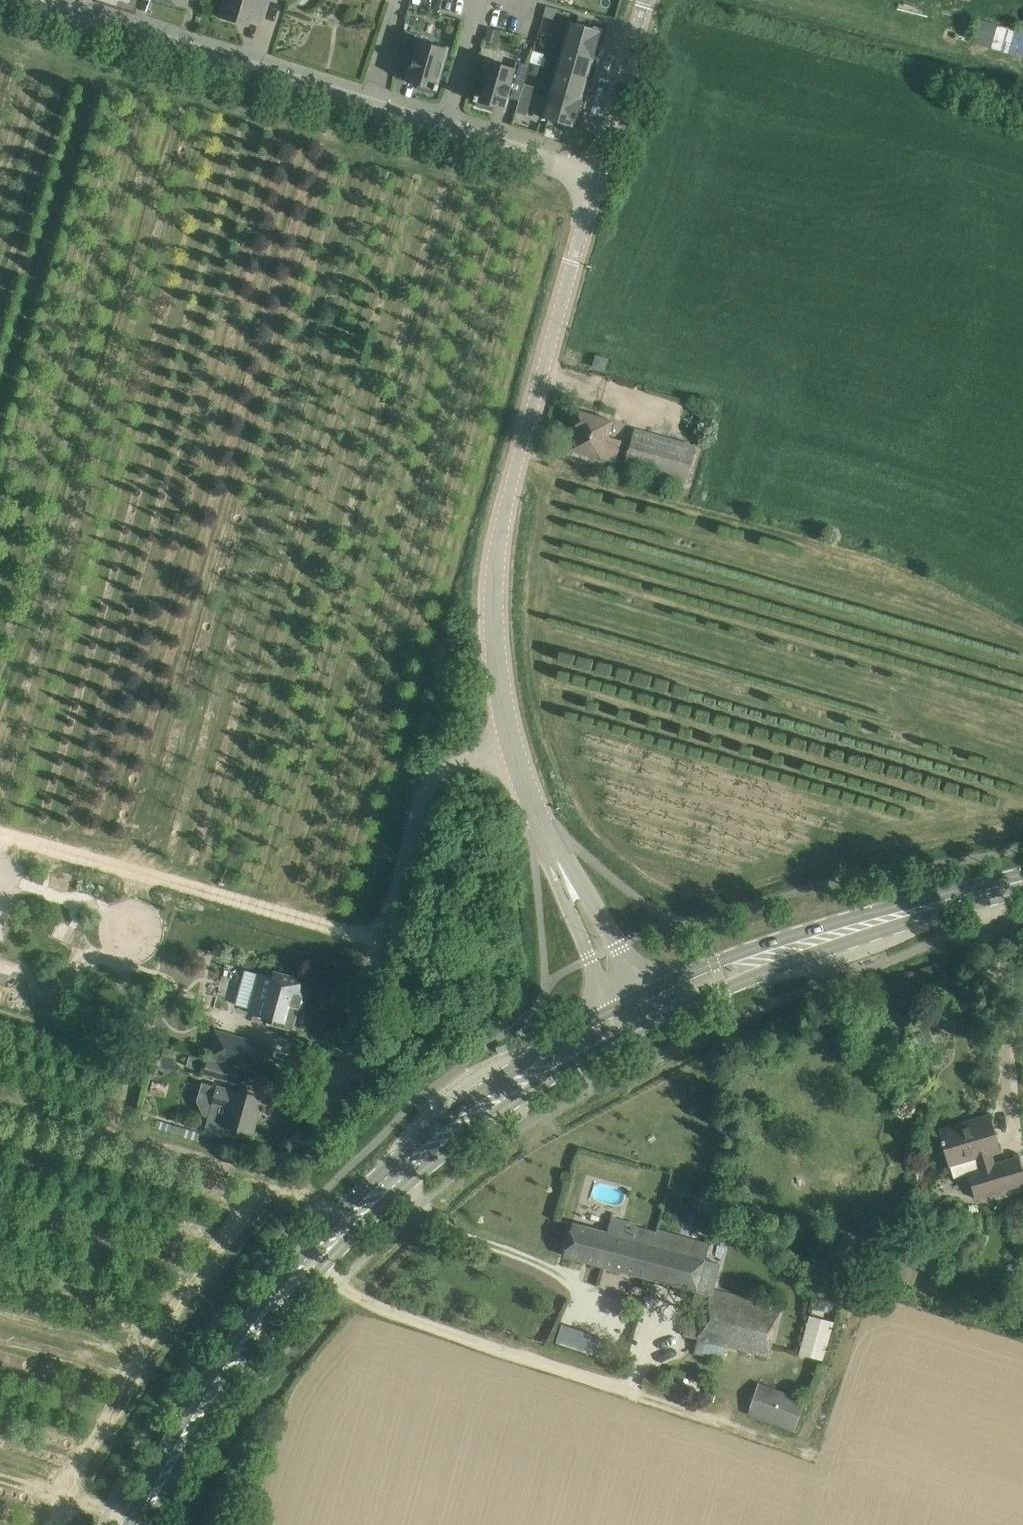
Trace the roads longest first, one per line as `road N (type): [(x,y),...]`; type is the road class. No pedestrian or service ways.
road 1 (tertiary): [(609,1011),(394,1158),(334,1215),(201,1386),(160,1456),(136,1524)]
road 2 (tertiary): [(154,1524),(273,1326),(357,1233),(417,1176),(572,1065),(643,1028)]
road 3 (tertiary): [(512,747),(495,659),(494,553),(596,177)]
road 4 (unclassified): [(328,1122),(428,776),(459,757),(512,747)]
road 5 (tertiary): [(445,128),(23,0)]
road 6 (tertiary): [(643,1028),(796,960),(984,892)]
road 7 (tertiary): [(984,892),(845,918),(641,995)]
road 8 (unclassified): [(596,177),(648,0)]
road 9 (tertiary): [(596,177),(445,128)]
road 10 (tertiary): [(565,875),(567,905),(609,1011)]
road 11 (tertiary): [(641,995),(588,895),(565,875)]
road 12 (tertiary): [(565,875),(512,747)]
road 13 (residential): [(445,128),(483,0)]

